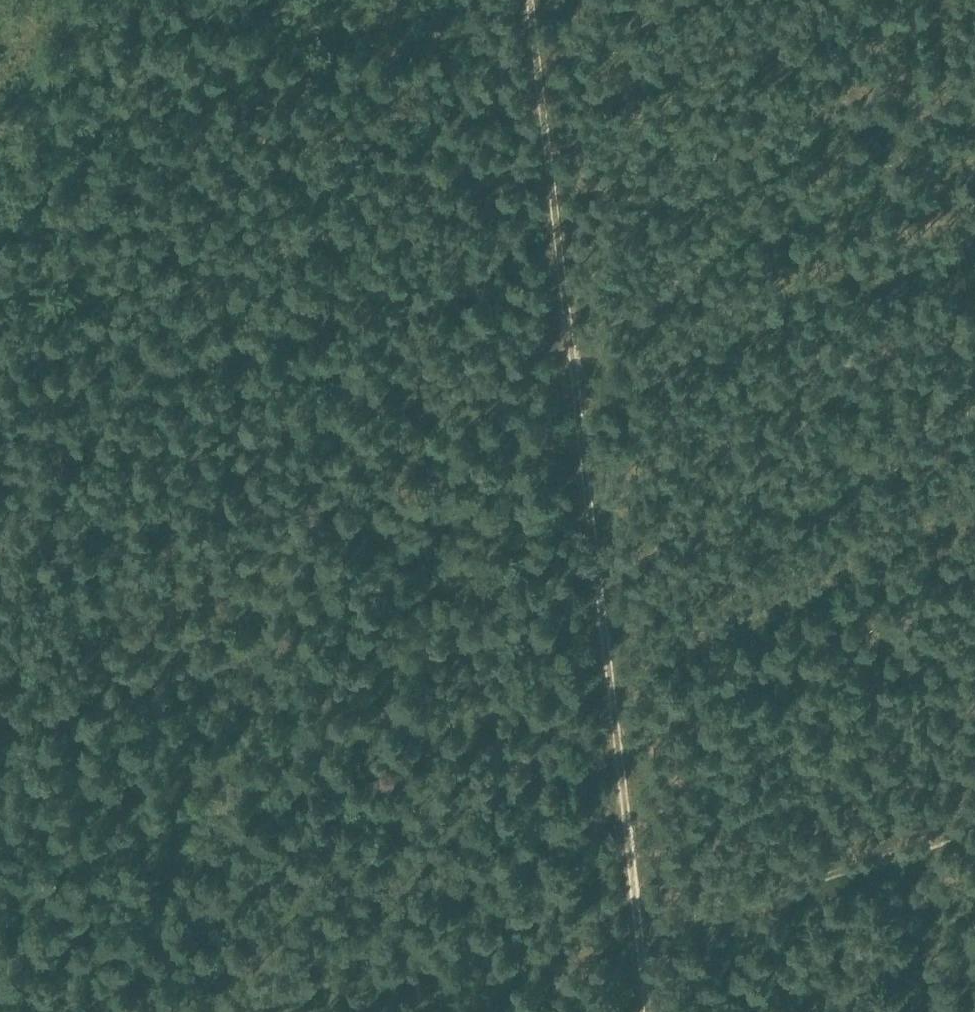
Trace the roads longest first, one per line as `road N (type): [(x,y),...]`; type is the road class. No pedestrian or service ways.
road 1 (track): [(645,1011),(527,0)]
road 2 (track): [(637,944),(974,828)]

